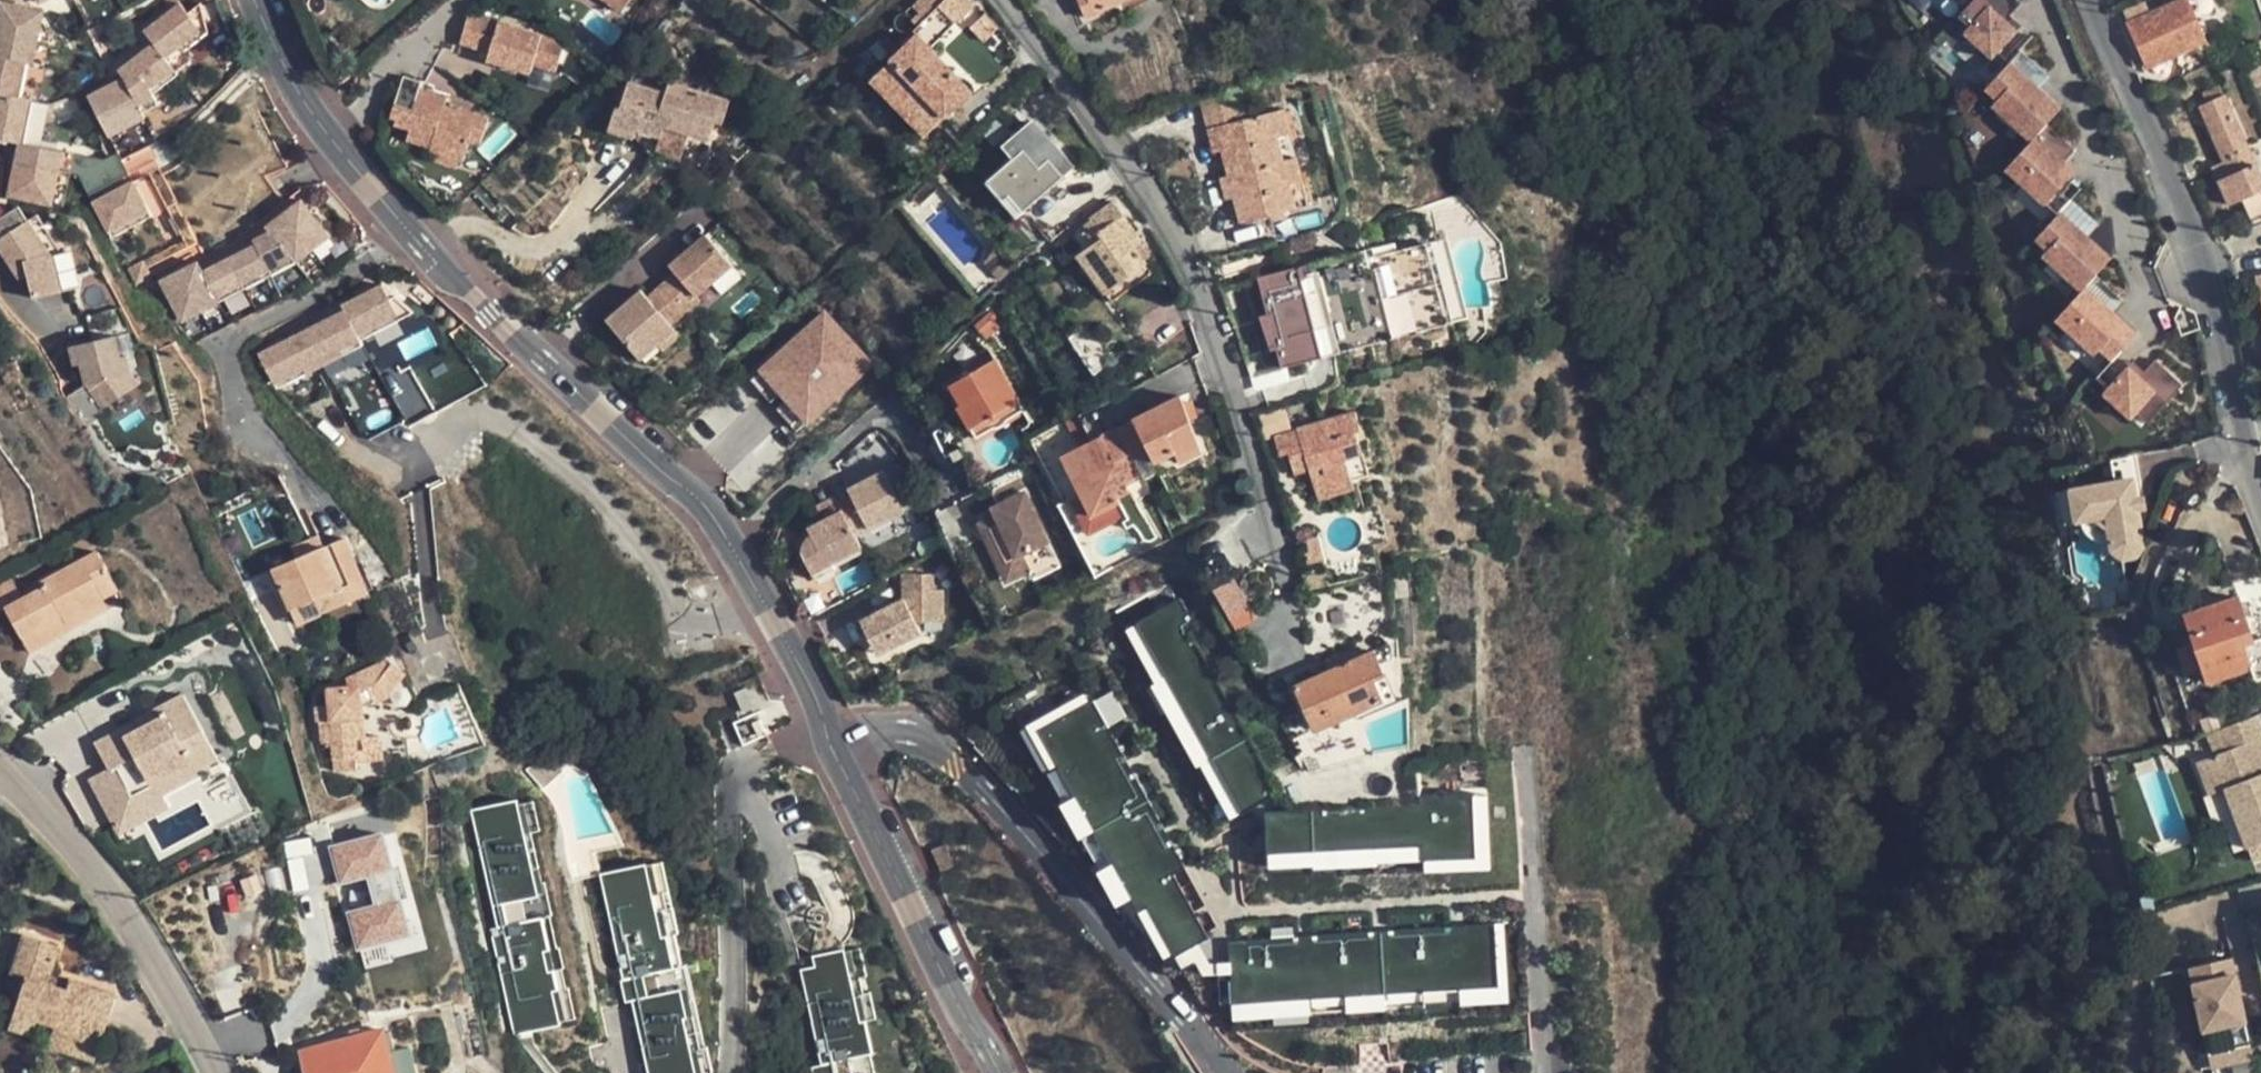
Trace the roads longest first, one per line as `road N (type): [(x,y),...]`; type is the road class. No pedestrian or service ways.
road 1 (residential): [(1003,1072),(912,910),(810,676),(717,517),(439,263),(321,119),(256,0)]
road 2 (residential): [(1000,0),(1055,64),(1167,228),(1208,317),(1290,584),(1282,673)]
road 3 (residential): [(2260,508),(2212,302),(2089,0)]
road 4 (residential): [(0,774),(102,888),(218,1072)]

